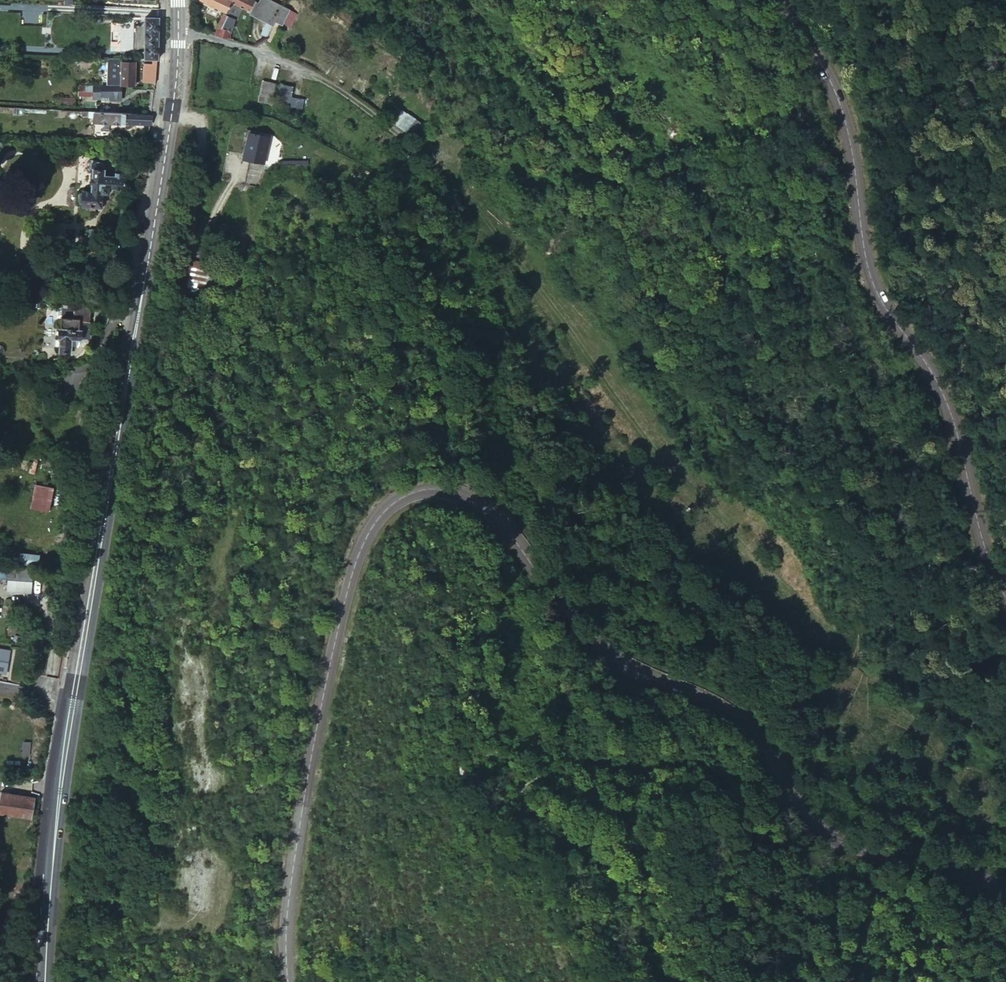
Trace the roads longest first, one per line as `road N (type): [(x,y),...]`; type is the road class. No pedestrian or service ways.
road 1 (secondary): [(1005,886),(843,848),(814,825),(756,734),(731,711),(612,657),(565,613),(488,508),(435,488),(394,502),(373,526),(357,563),(290,904),(290,981)]
road 2 (track): [(1005,755),(915,738),(598,401),(456,187),(307,73)]
road 3 (primary): [(42,981),(72,712),(157,211),(179,35)]
road 4 (secondary): [(781,0),(845,114),(870,268),(950,408),(1005,594)]
road 5 (residential): [(307,73),(179,35)]

